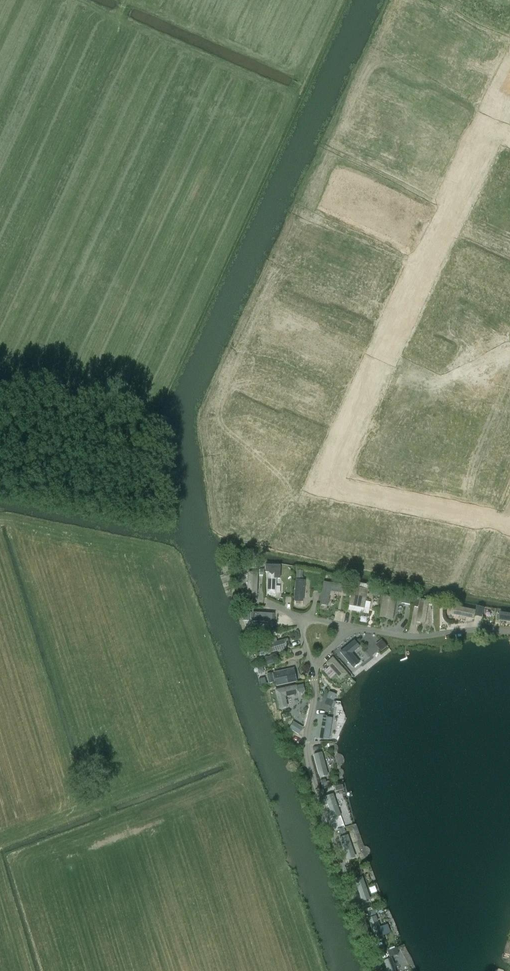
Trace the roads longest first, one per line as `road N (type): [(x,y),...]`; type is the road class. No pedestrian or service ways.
road 1 (residential): [(494,122),(387,343)]
road 2 (residential): [(343,443),(332,469),(344,490),(509,526)]

